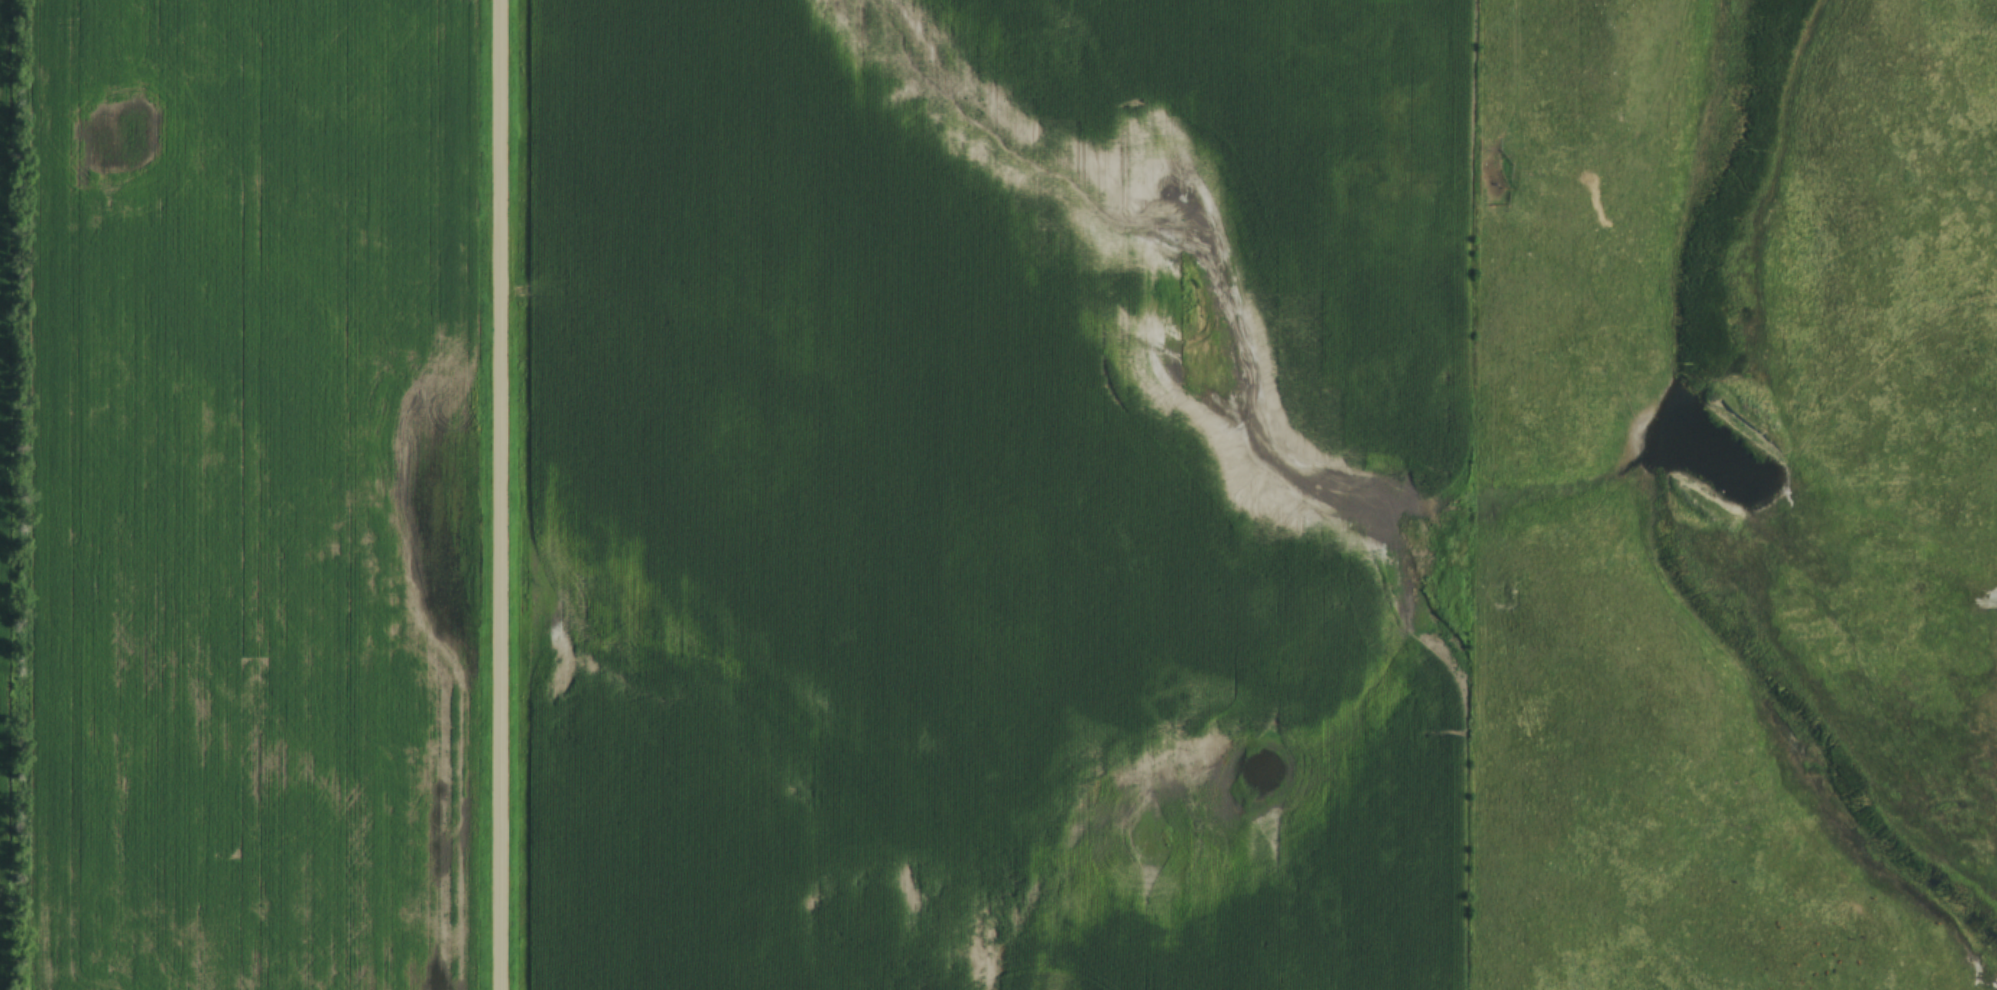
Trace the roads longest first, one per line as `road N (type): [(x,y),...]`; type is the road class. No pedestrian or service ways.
road 1 (residential): [(503,989),(500,0)]

